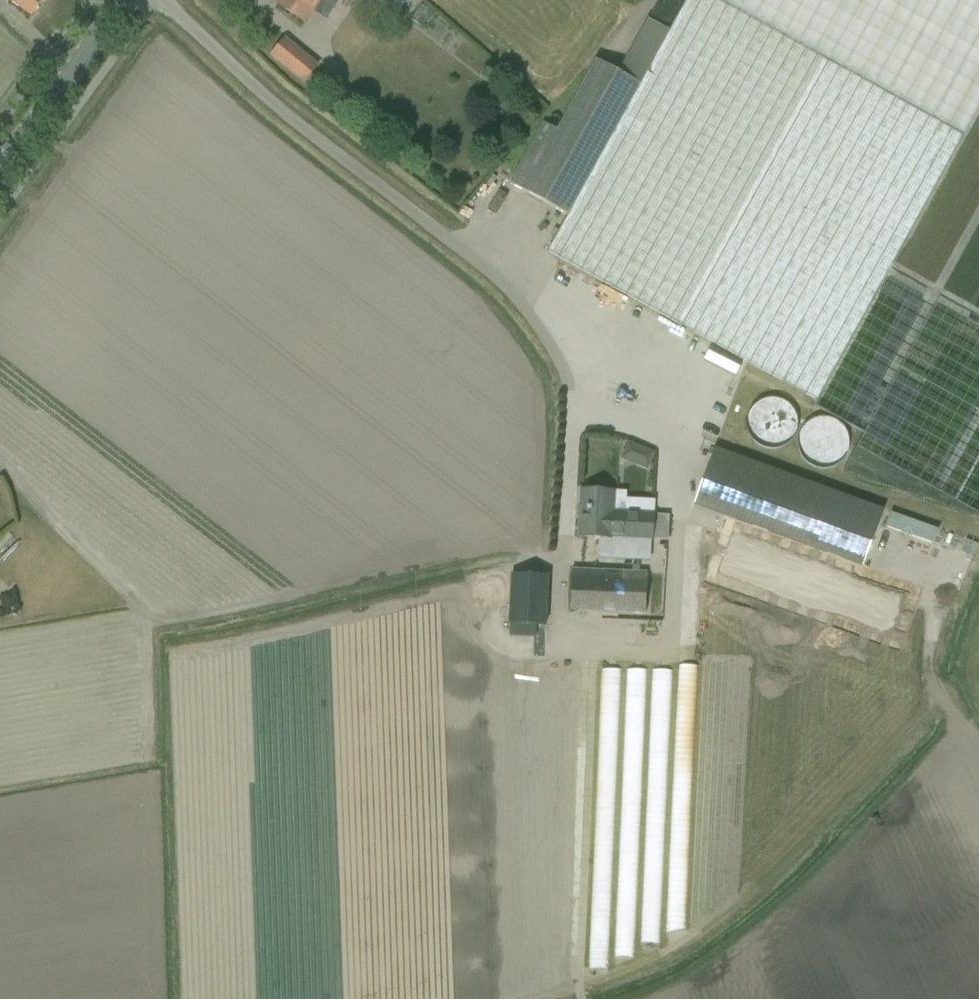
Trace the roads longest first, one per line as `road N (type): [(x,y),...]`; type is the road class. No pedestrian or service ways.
road 1 (unclassified): [(558,596),(566,418),(560,382),(522,306),(489,266),(156,0)]
road 2 (tertiary): [(0,166),(120,0)]

